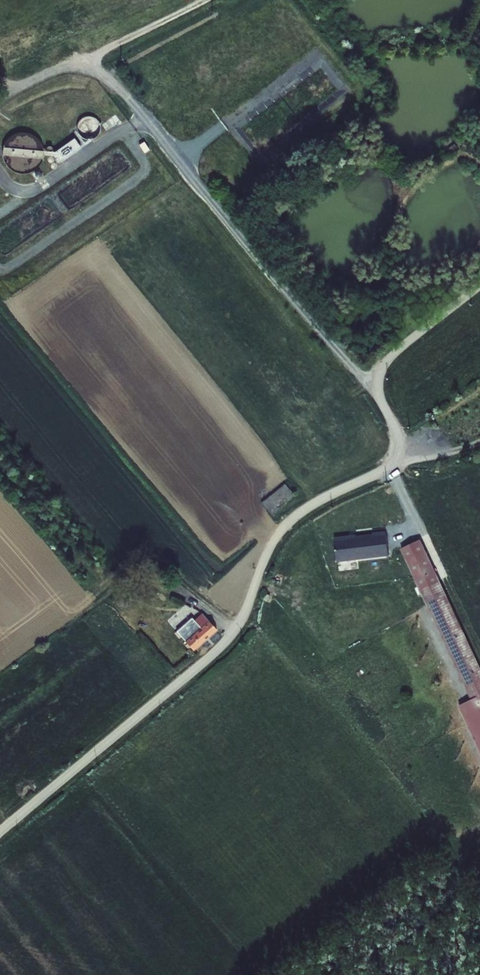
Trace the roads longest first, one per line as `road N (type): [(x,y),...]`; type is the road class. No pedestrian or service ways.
road 1 (unclassified): [(479,285),(382,370),(379,395),(400,439),(394,463),(293,519),(271,546),(223,645),(0,832)]
road 2 (track): [(378,389),(361,382),(233,235),(109,76),(72,67),(0,98)]

